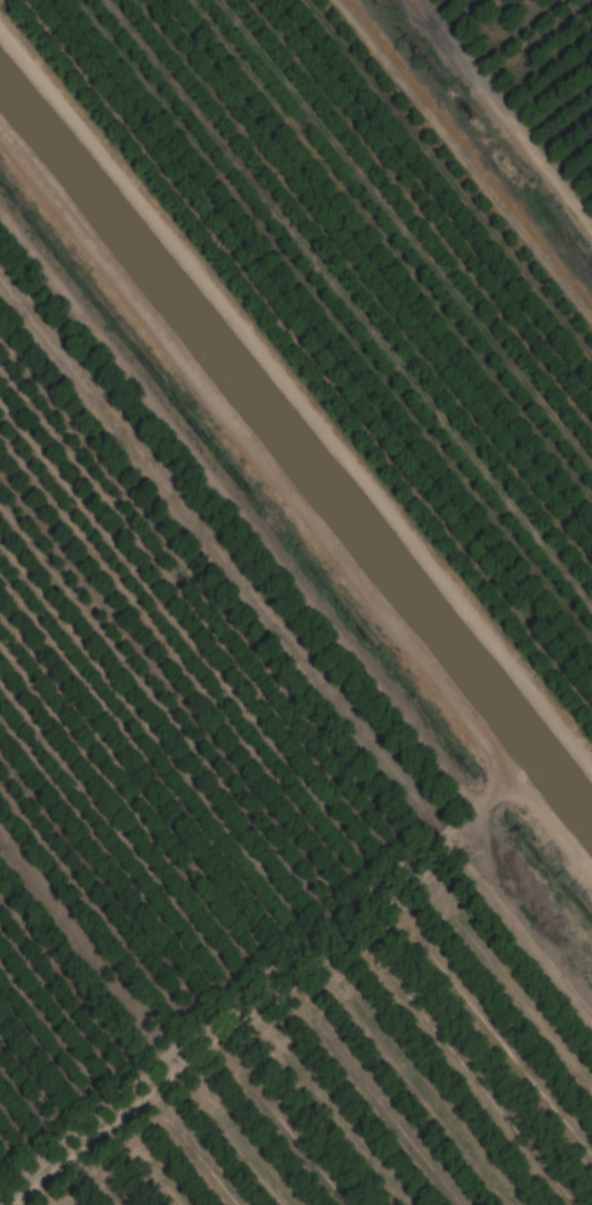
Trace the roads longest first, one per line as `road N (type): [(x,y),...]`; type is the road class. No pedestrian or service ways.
road 1 (residential): [(0,1185),(483,805),(493,774),(462,708),(0,132)]
road 2 (residential): [(591,767),(0,28)]
road 3 (track): [(483,742),(591,880)]

